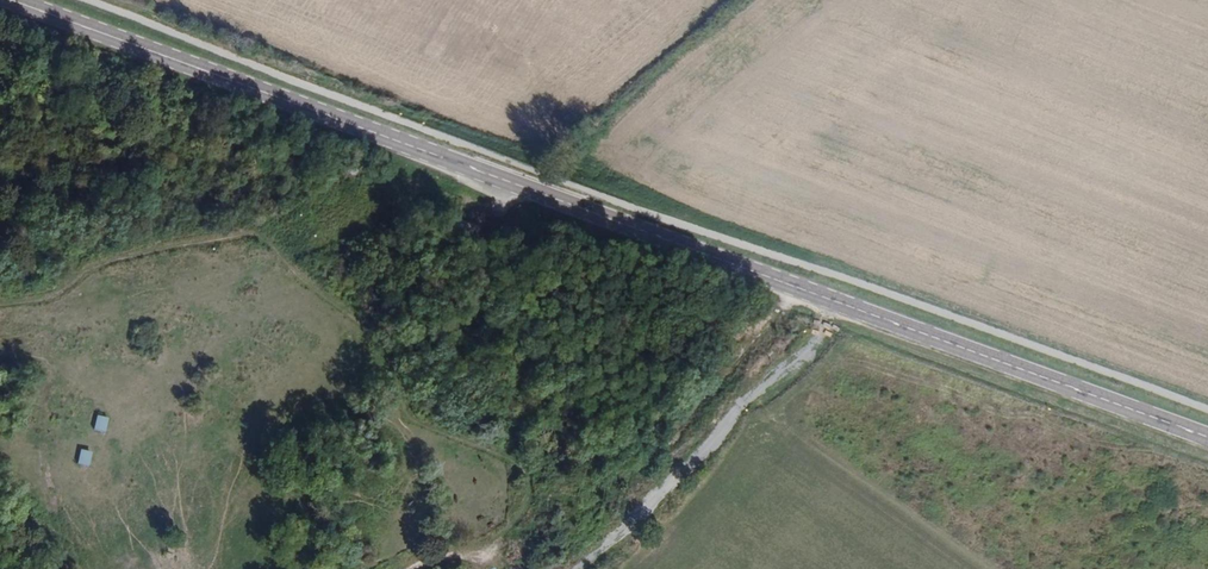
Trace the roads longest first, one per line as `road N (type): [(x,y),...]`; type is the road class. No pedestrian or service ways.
road 1 (primary): [(30,0),(1207,432)]
road 2 (track): [(805,285),(709,406),(631,469),(506,550),(420,568)]
road 3 (track): [(640,568),(818,355),(830,294)]
road 4 (track): [(709,406),(666,490),(588,568)]

